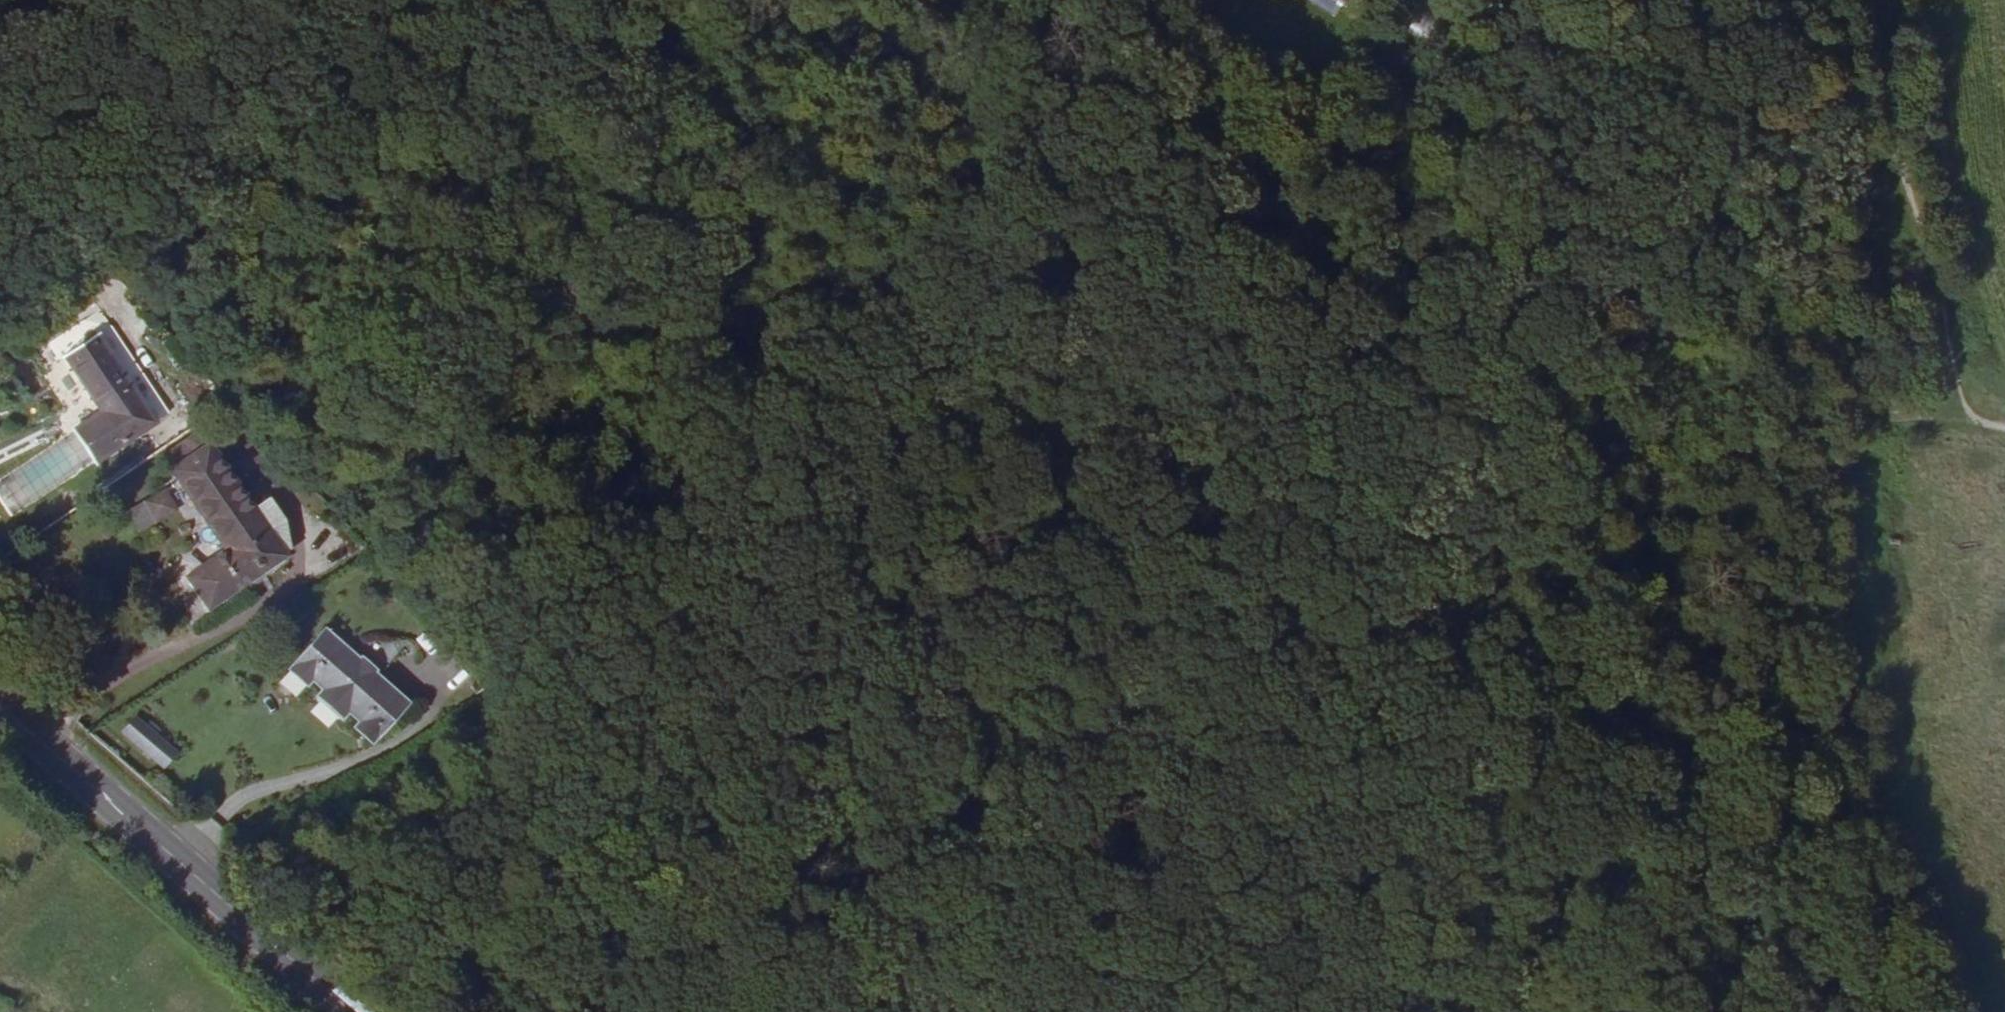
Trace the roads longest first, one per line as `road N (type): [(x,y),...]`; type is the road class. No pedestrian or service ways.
road 1 (unclassified): [(401,0),(0,290)]
road 2 (track): [(1871,0),(1965,420),(2004,432)]
road 3 (primary): [(343,1011),(0,712)]

